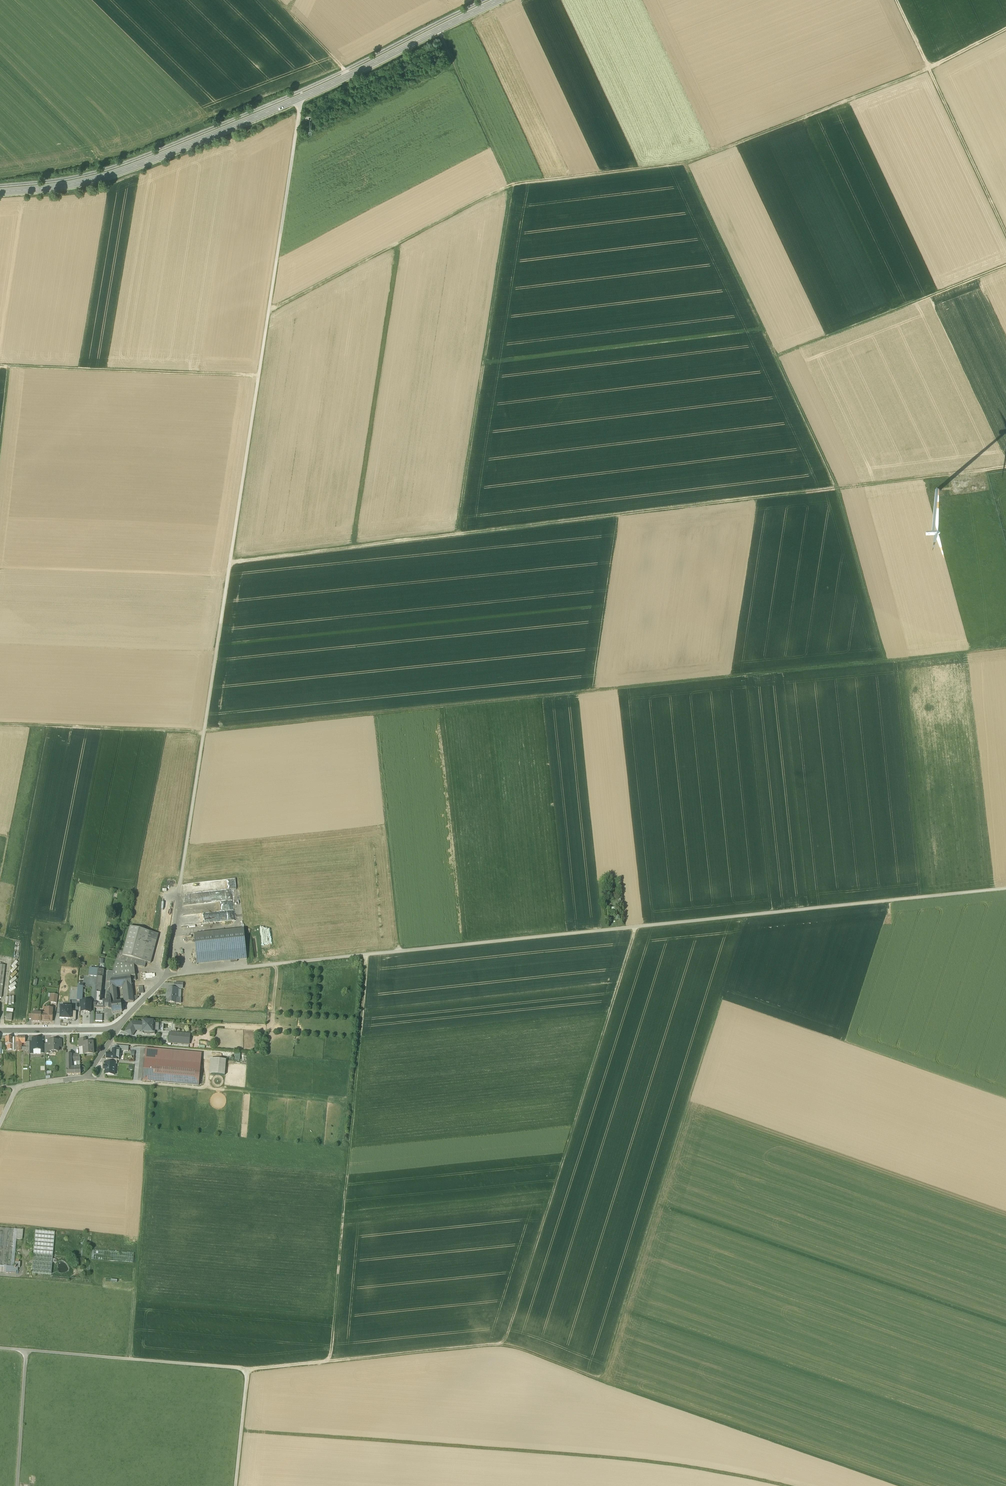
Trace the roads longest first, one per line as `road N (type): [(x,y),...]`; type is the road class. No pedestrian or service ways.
road 1 (track): [(1005,1097),(723,999),(601,1381),(504,1343),(247,1369)]
road 2 (track): [(1005,648),(204,732),(0,726)]
road 3 (track): [(1005,888),(167,977)]
road 4 (track): [(230,563),(919,477)]
road 5 (track): [(269,309),(167,977)]
road 6 (secondary): [(0,194),(122,173),(502,0)]
road 7 (track): [(510,184),(685,164),(928,68),(1005,29)]
road 8 (track): [(1005,266),(776,357),(685,164)]
road 9 (track): [(504,1343),(636,926)]
road 10 (track): [(329,1361),(368,954)]
road 11 (track): [(510,184),(457,535)]
road 12 (track): [(130,1359),(151,1084),(85,1078)]
road 13 (track): [(235,1485),(247,1369),(26,1351)]
road 14 (track): [(776,357),(837,487),(885,661)]
road 15 (track): [(510,184),(269,309)]
road 16 (track): [(258,376),(0,367)]
road 17 (track): [(896,0),(1005,233)]
road 18 (track): [(399,951),(375,714)]
road 19 (track): [(297,99),(269,309)]
road 20 (track): [(438,30),(510,184)]
road 21 (residential): [(0,1124),(16,1088),(85,1078),(114,1027)]

